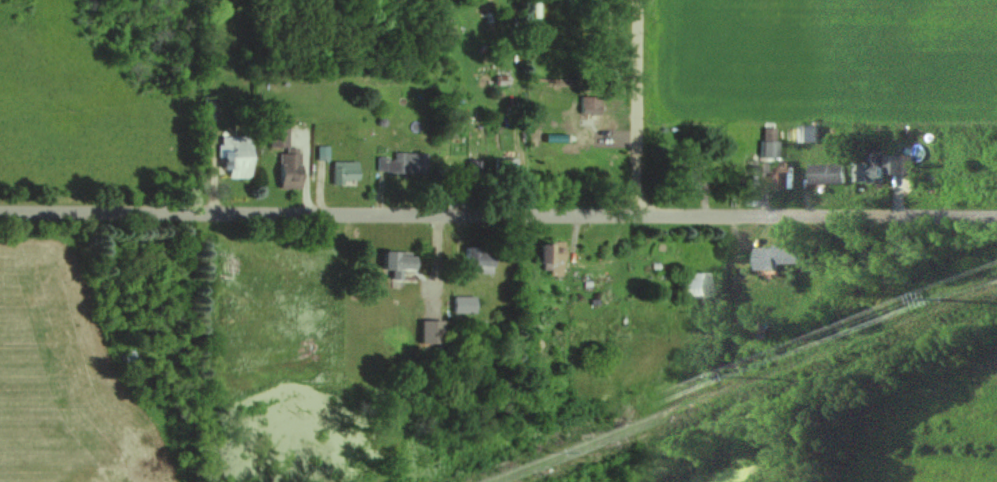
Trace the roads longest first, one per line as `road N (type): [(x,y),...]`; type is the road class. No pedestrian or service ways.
road 1 (residential): [(996,216),(0,216)]
road 2 (residential): [(637,217),(636,0)]

